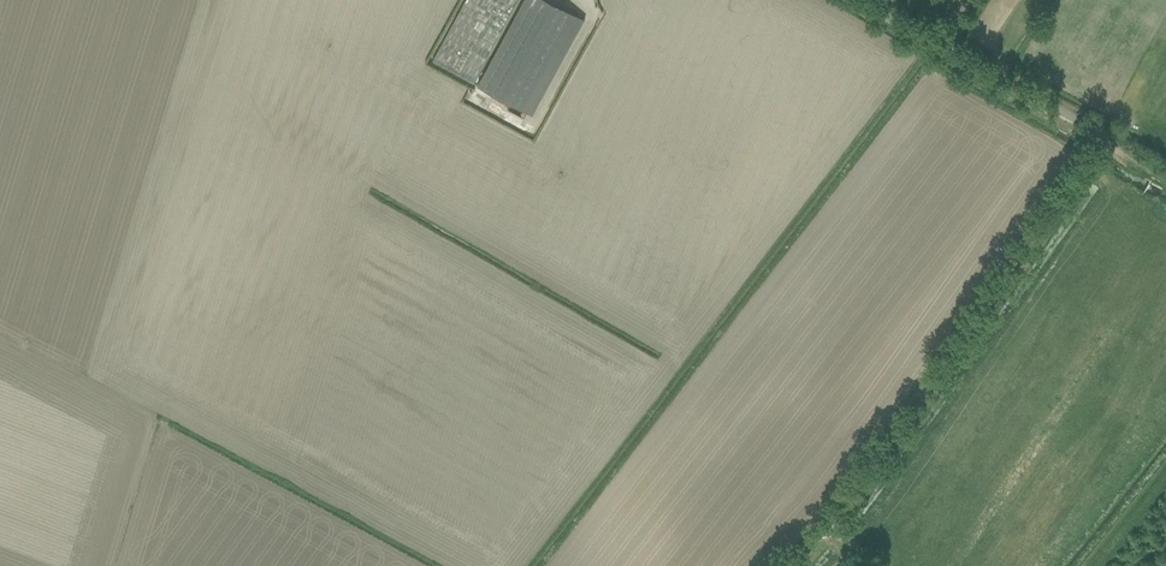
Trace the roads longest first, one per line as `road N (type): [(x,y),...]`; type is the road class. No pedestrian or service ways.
road 1 (unclassified): [(789,565),(863,476),(1101,138),(857,0)]

